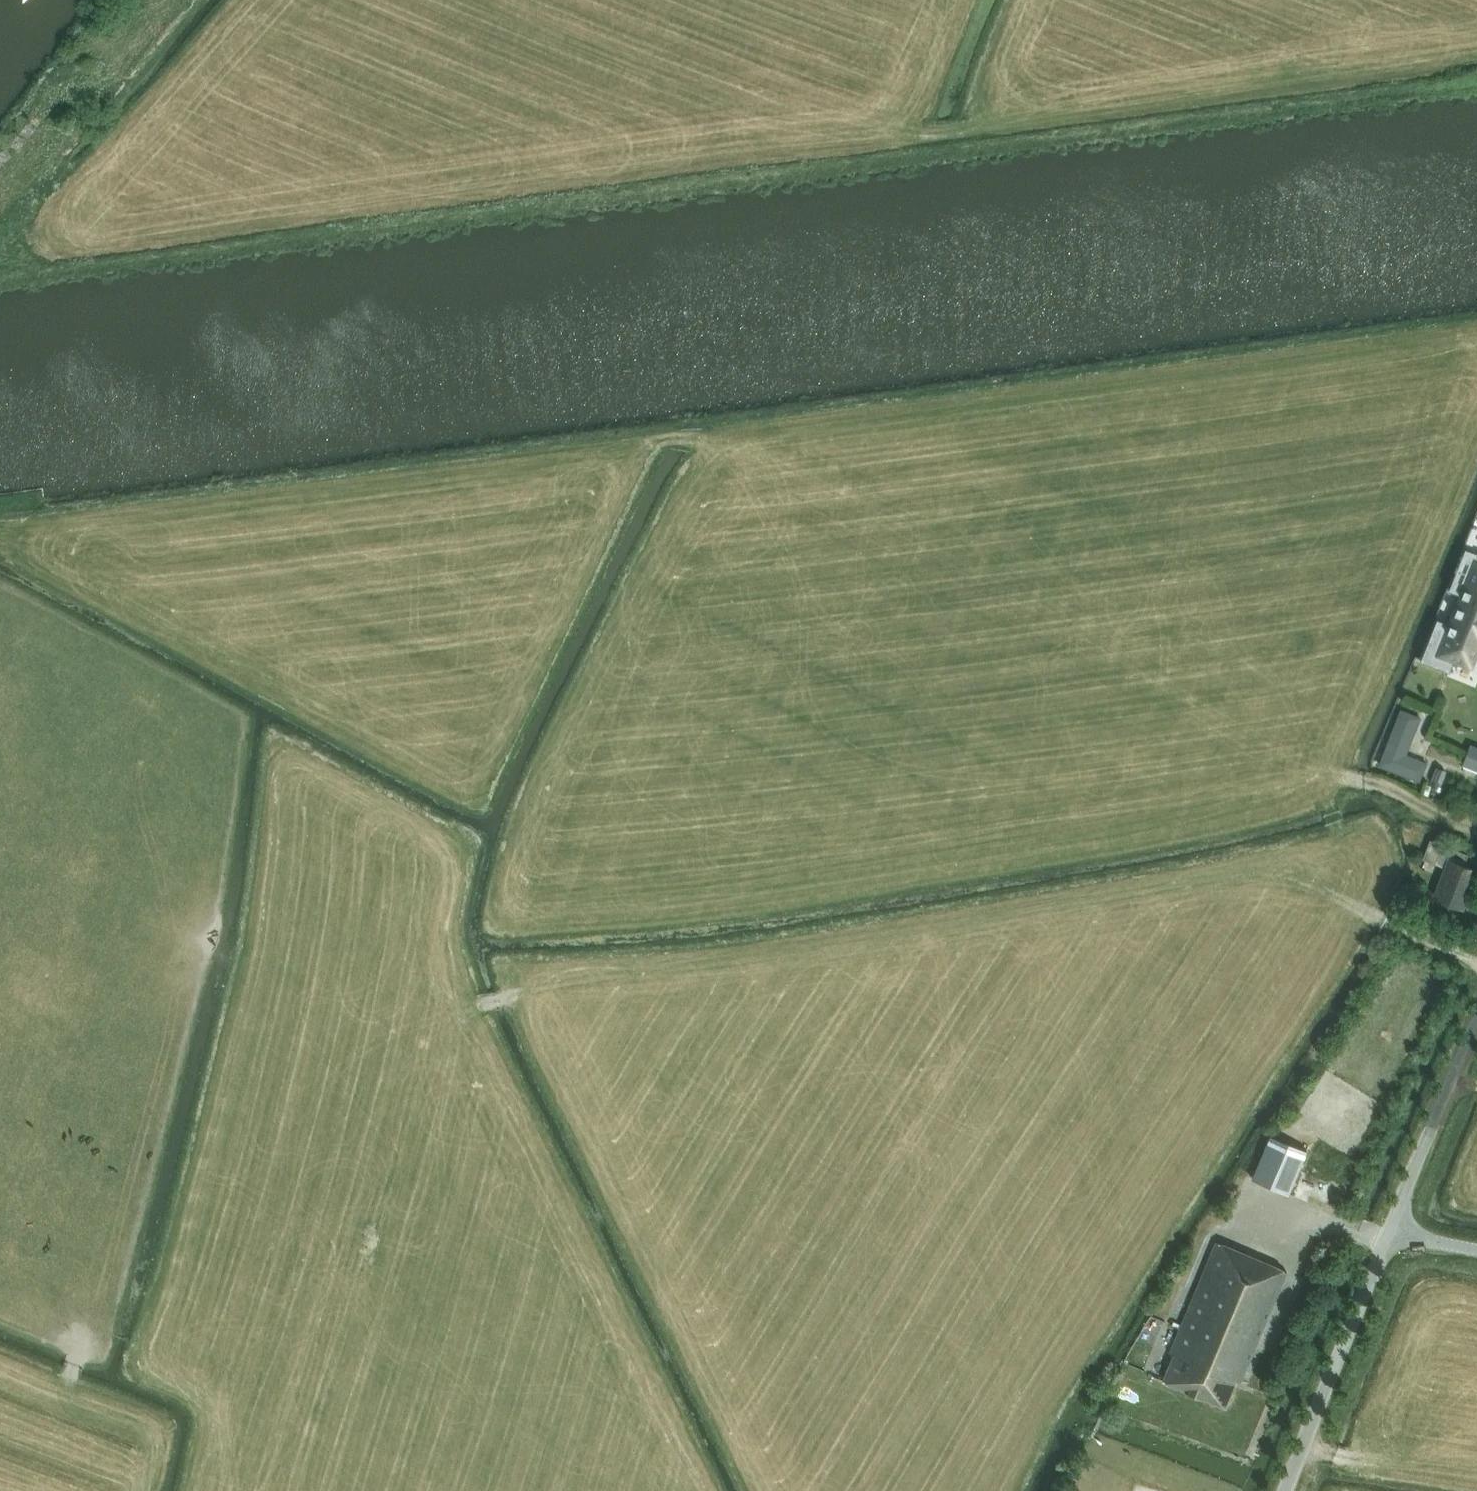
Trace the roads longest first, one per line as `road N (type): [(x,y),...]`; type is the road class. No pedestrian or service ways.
road 1 (unclassified): [(1286,1490),(1388,1230)]
road 2 (unclassified): [(1388,1230),(1476,1018)]
road 3 (track): [(1476,825),(1383,784),(1354,783)]

